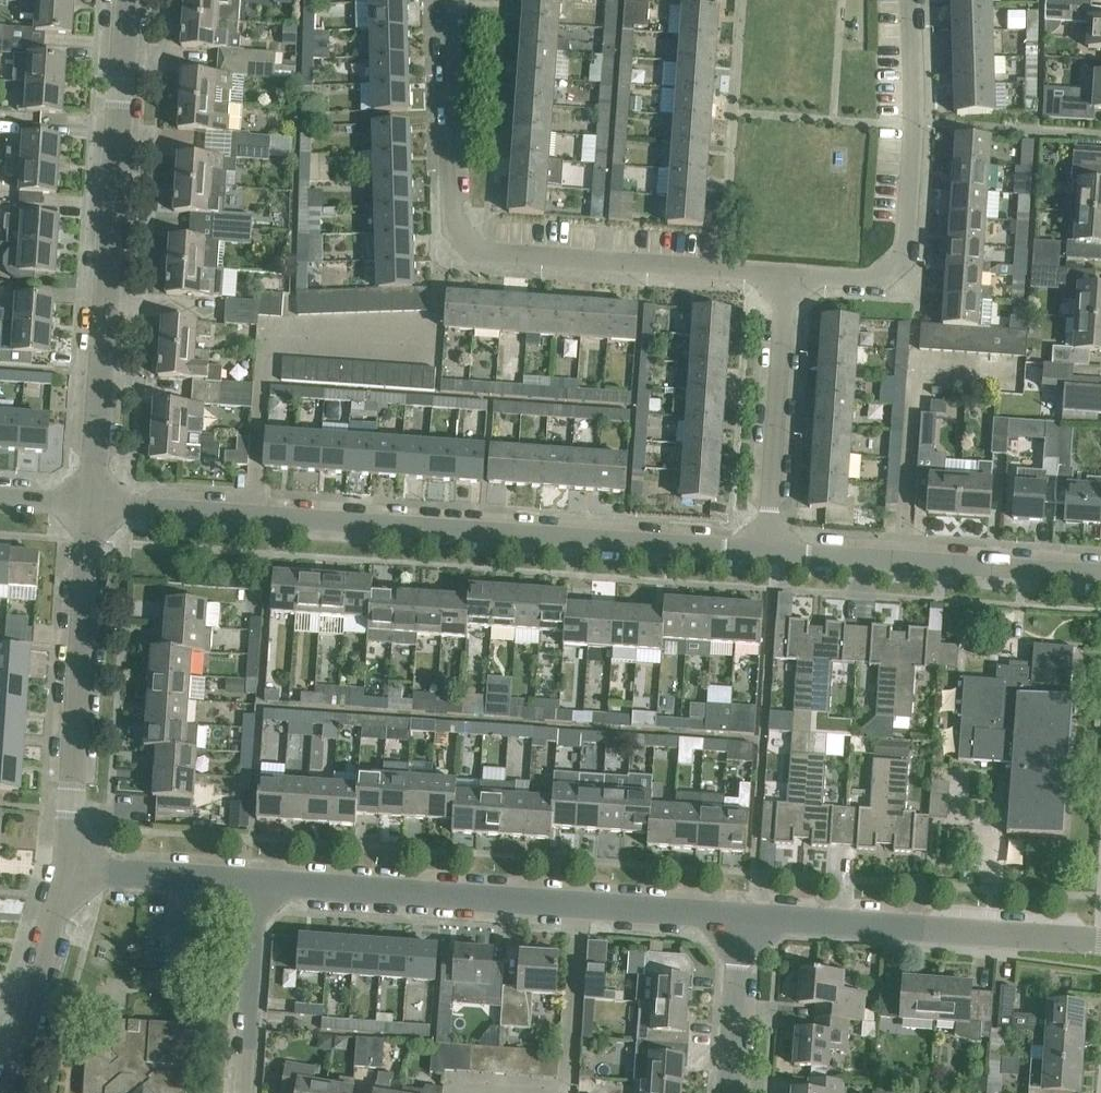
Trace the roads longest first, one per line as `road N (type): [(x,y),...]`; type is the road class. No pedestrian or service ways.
road 1 (residential): [(770,552),(92,504)]
road 2 (unclassified): [(786,274),(480,253),(451,220),(444,0)]
road 3 (residential): [(92,504),(127,0)]
road 4 (residential): [(741,917),(257,883)]
road 5 (unclassified): [(786,274),(871,280),(906,249),(911,0)]
road 6 (unclassified): [(64,869),(92,504)]
road 7 (residential): [(1100,942),(741,917)]
road 8 (residential): [(1100,575),(770,552)]
road 9 (unclassified): [(770,552),(786,274)]
road 10 (unclassified): [(4,1092),(64,869)]
road 11 (residential): [(243,1092),(257,883)]
road 12 (residential): [(257,883),(64,869)]
road 13 (residential): [(729,1092),(741,917)]

